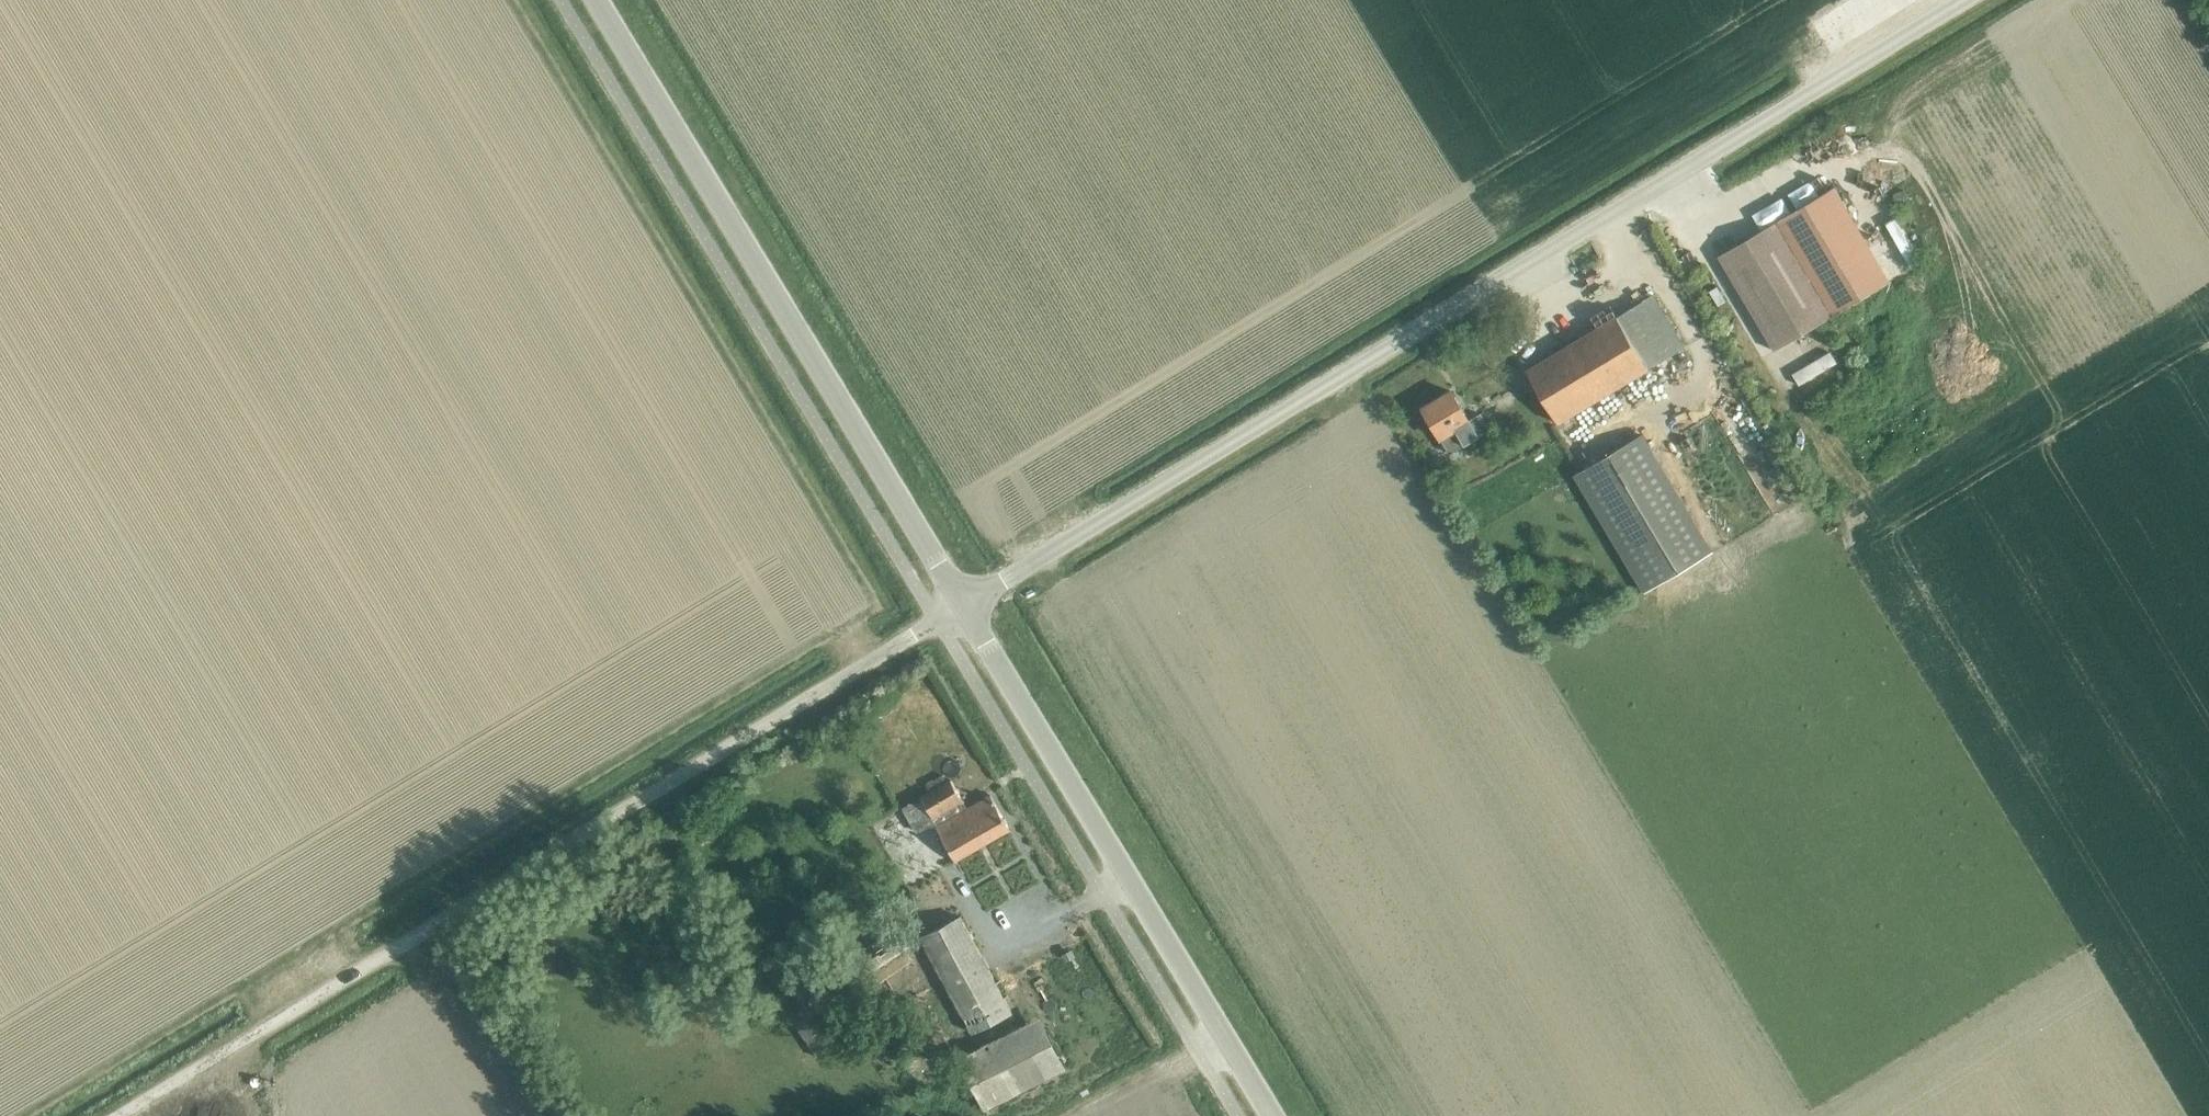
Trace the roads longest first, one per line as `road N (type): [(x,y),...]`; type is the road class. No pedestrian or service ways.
road 1 (unclassified): [(966,606),(1970,0)]
road 2 (unclassified): [(113,1115),(966,606)]
road 3 (tertiary): [(966,606),(599,0)]
road 4 (tertiary): [(1274,1115),(966,606)]

